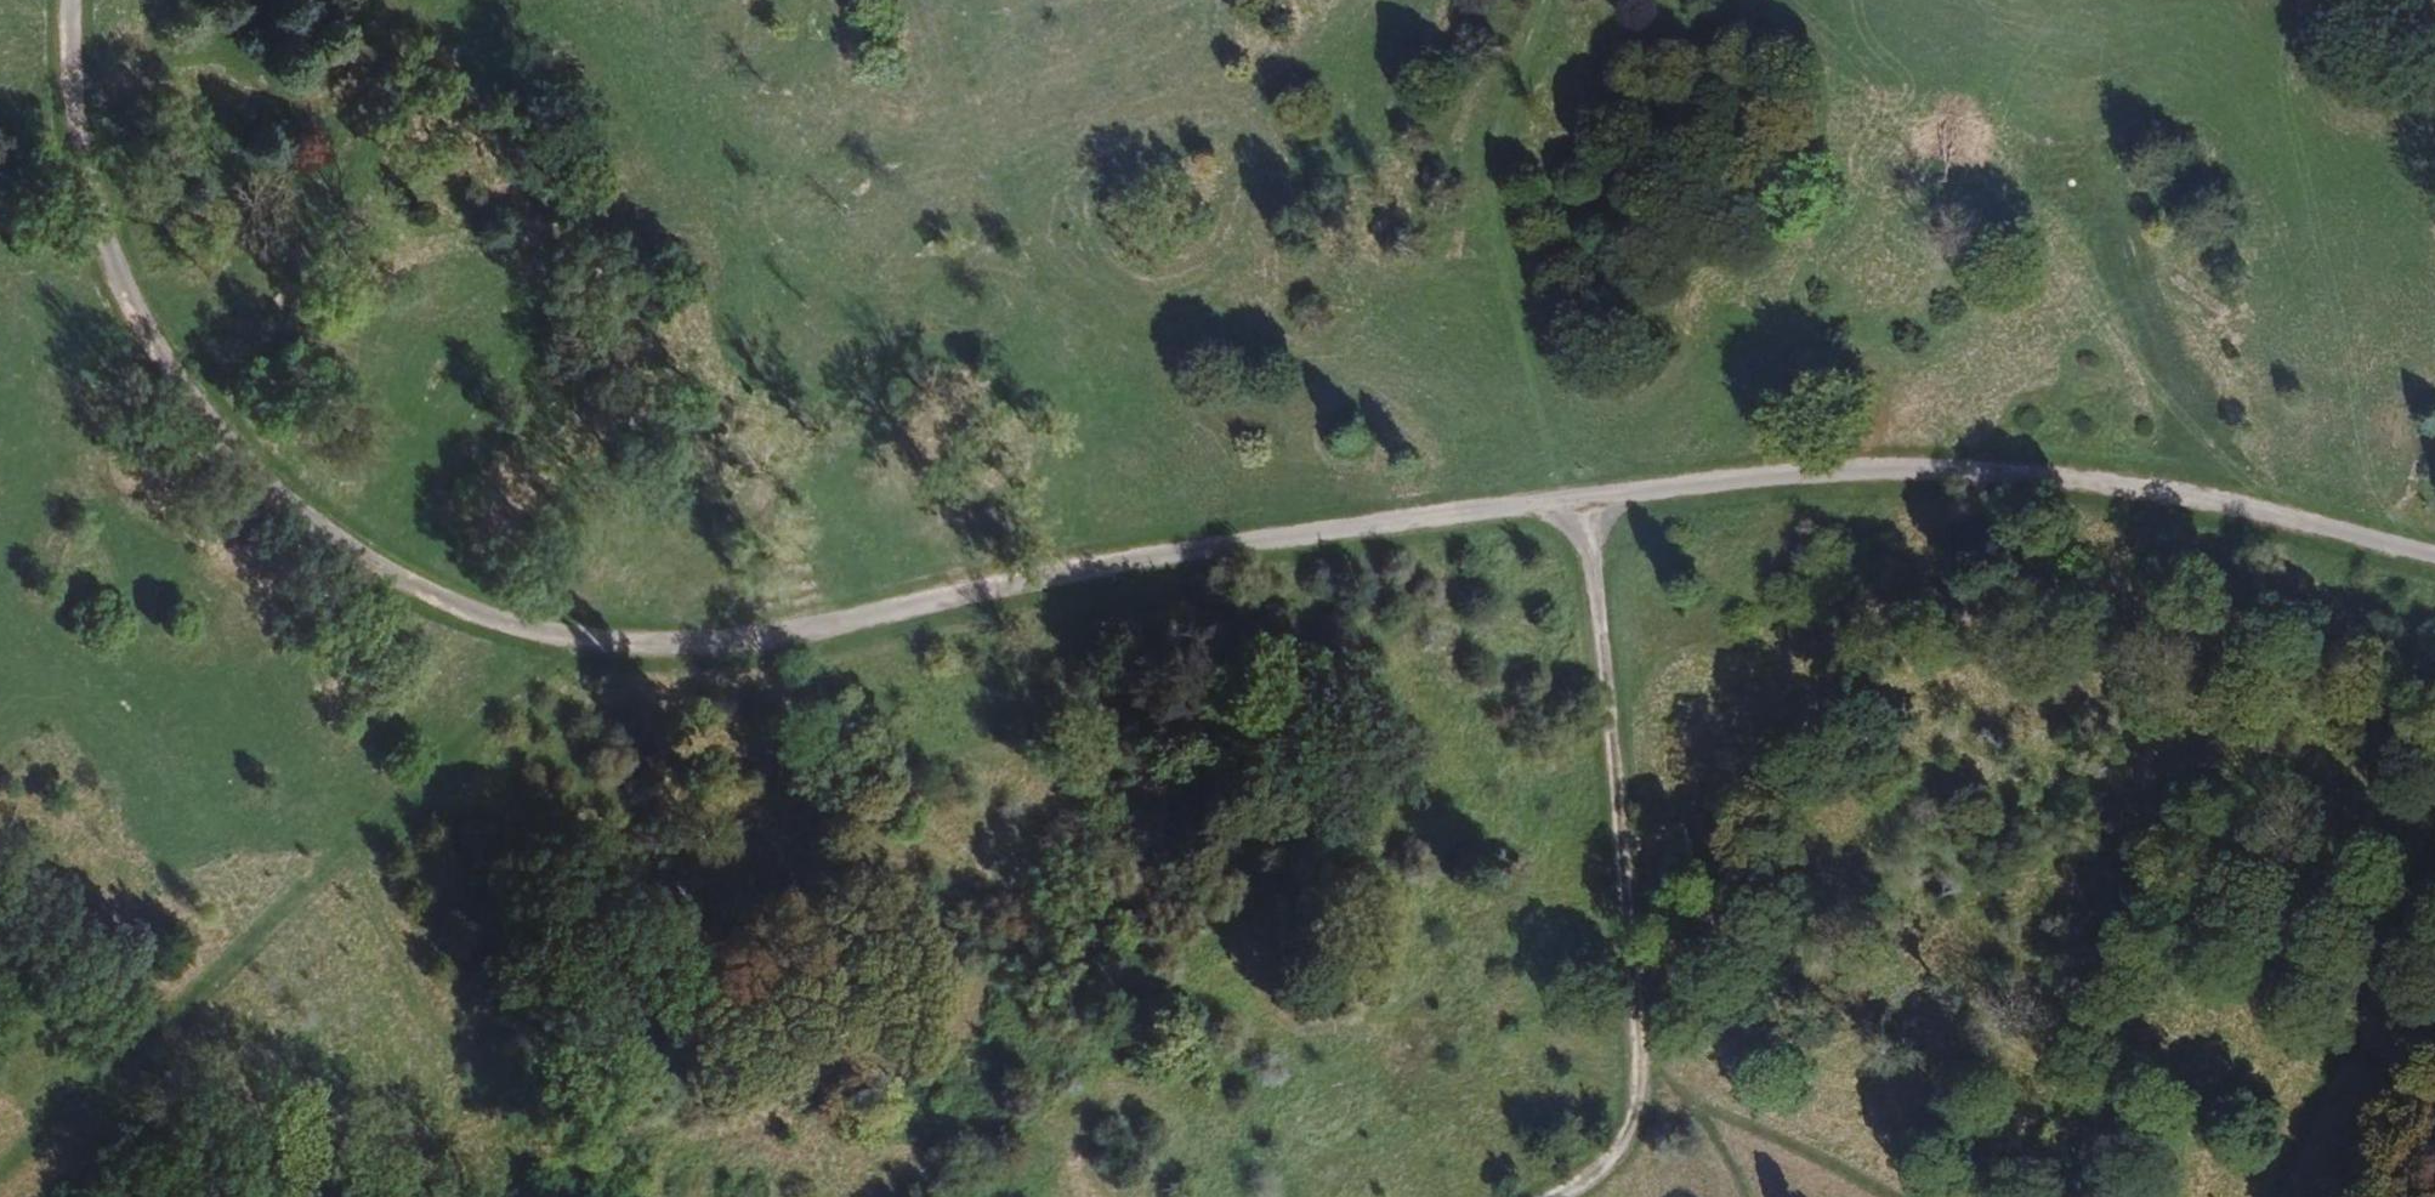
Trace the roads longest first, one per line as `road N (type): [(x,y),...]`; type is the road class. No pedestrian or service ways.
road 1 (track): [(482,631),(170,987),(0,1153)]
road 2 (track): [(1600,1196),(1635,1126),(1648,1031),(1612,878),(1614,702),(1581,530)]
road 3 (track): [(1539,0),(1511,82),(1497,222),(1510,347),(1581,530)]
road 4 (track): [(2434,885),(2289,1196)]
road 5 (track): [(1880,1196),(1704,1107)]

